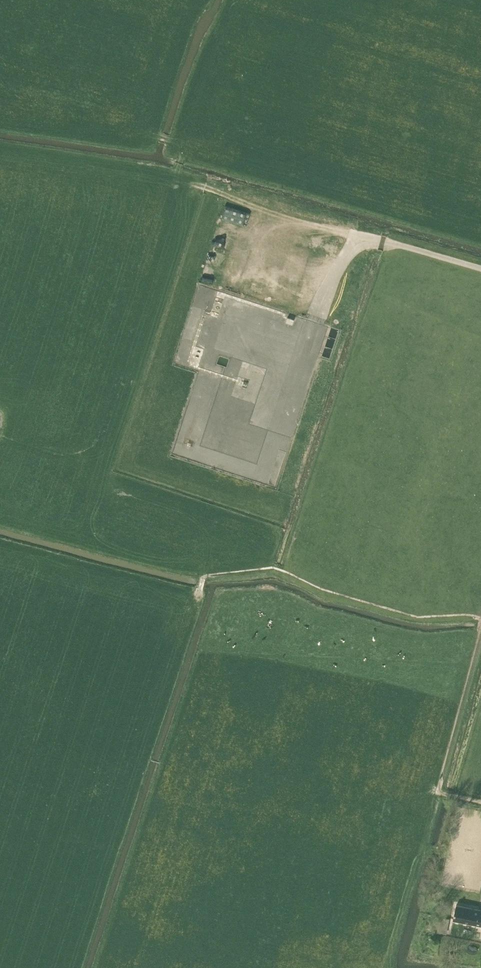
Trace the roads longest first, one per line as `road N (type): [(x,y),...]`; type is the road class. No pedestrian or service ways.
road 1 (track): [(196,185),(358,237)]

